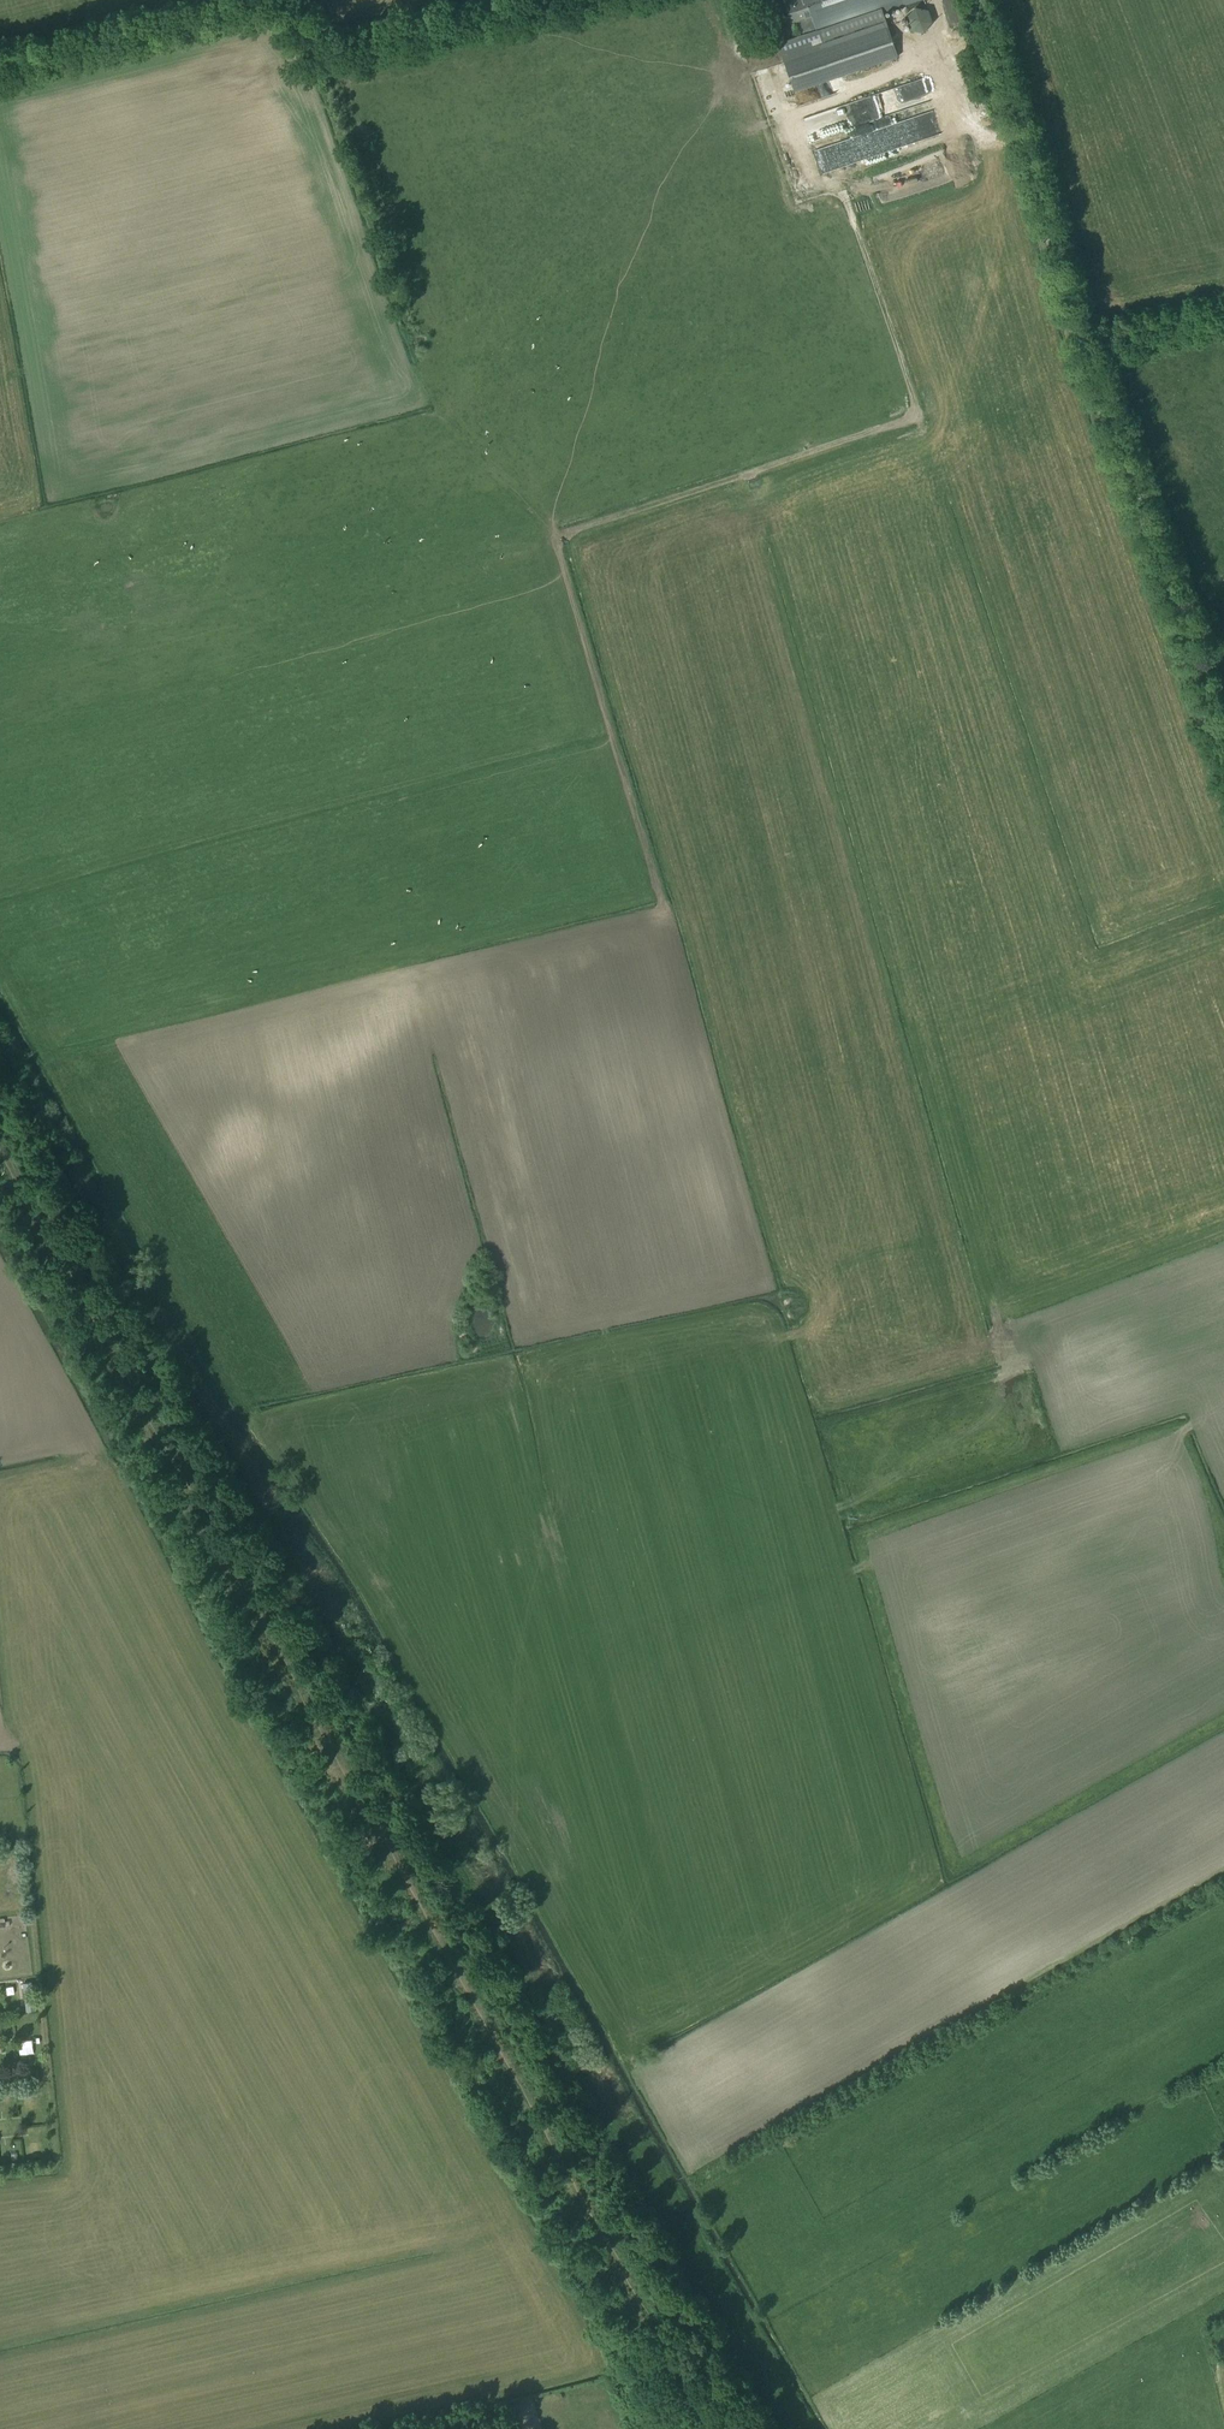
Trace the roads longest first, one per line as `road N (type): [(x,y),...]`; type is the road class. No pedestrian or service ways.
road 1 (unclassified): [(1223,746),(1086,359),(988,0)]
road 2 (track): [(293,0),(319,59),(594,0)]
road 3 (track): [(0,59),(249,0)]

